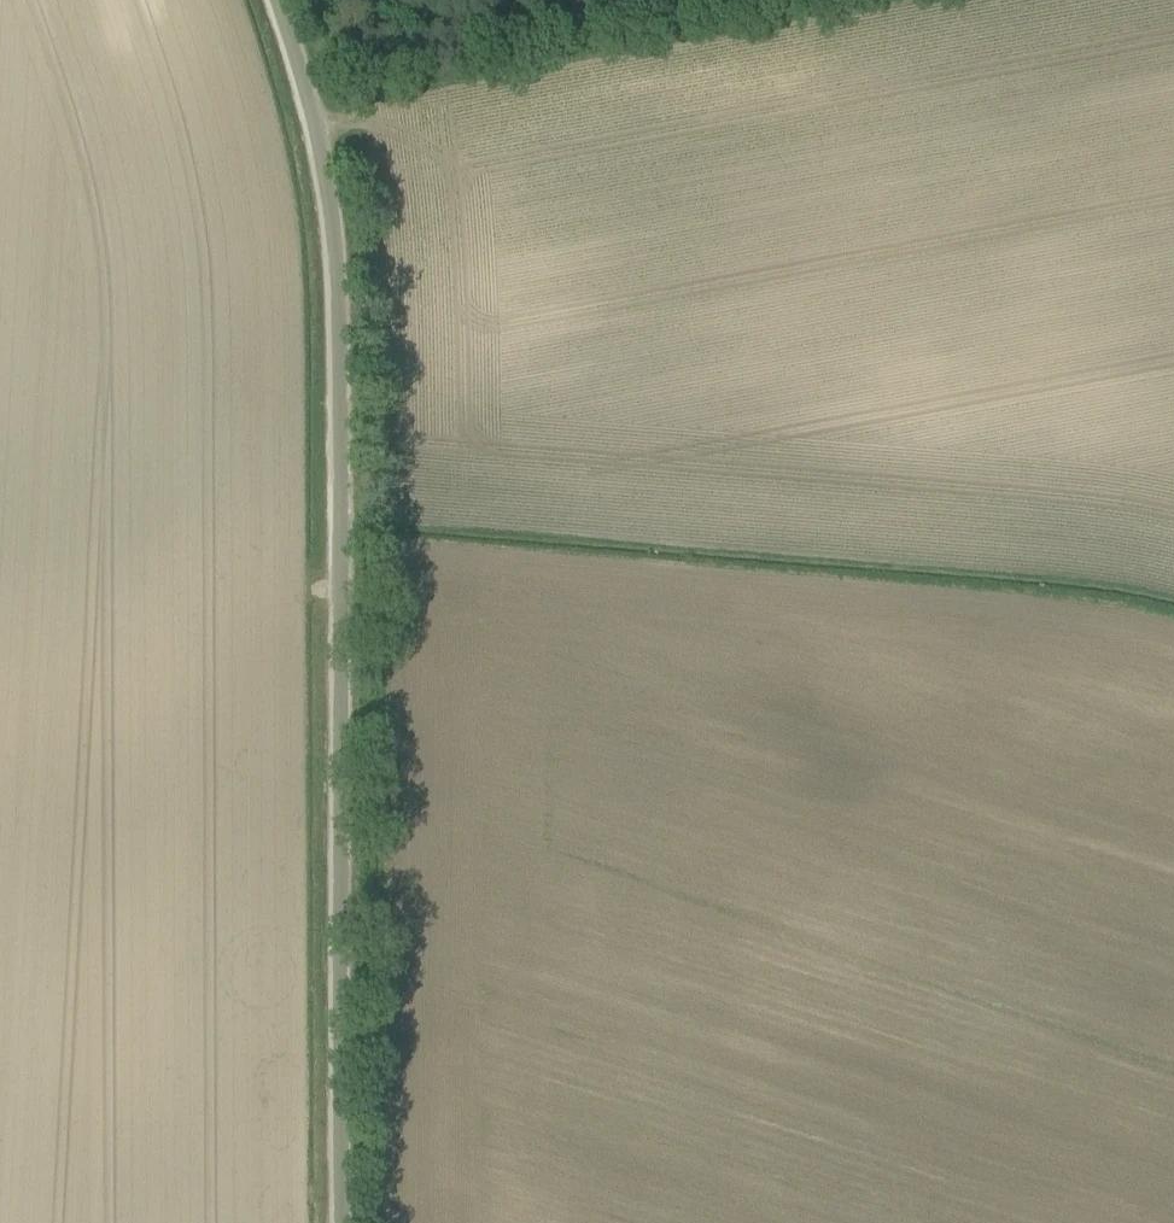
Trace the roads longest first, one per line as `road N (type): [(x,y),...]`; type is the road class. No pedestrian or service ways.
road 1 (unclassified): [(338,1222),(339,296),(308,91),(275,0)]

